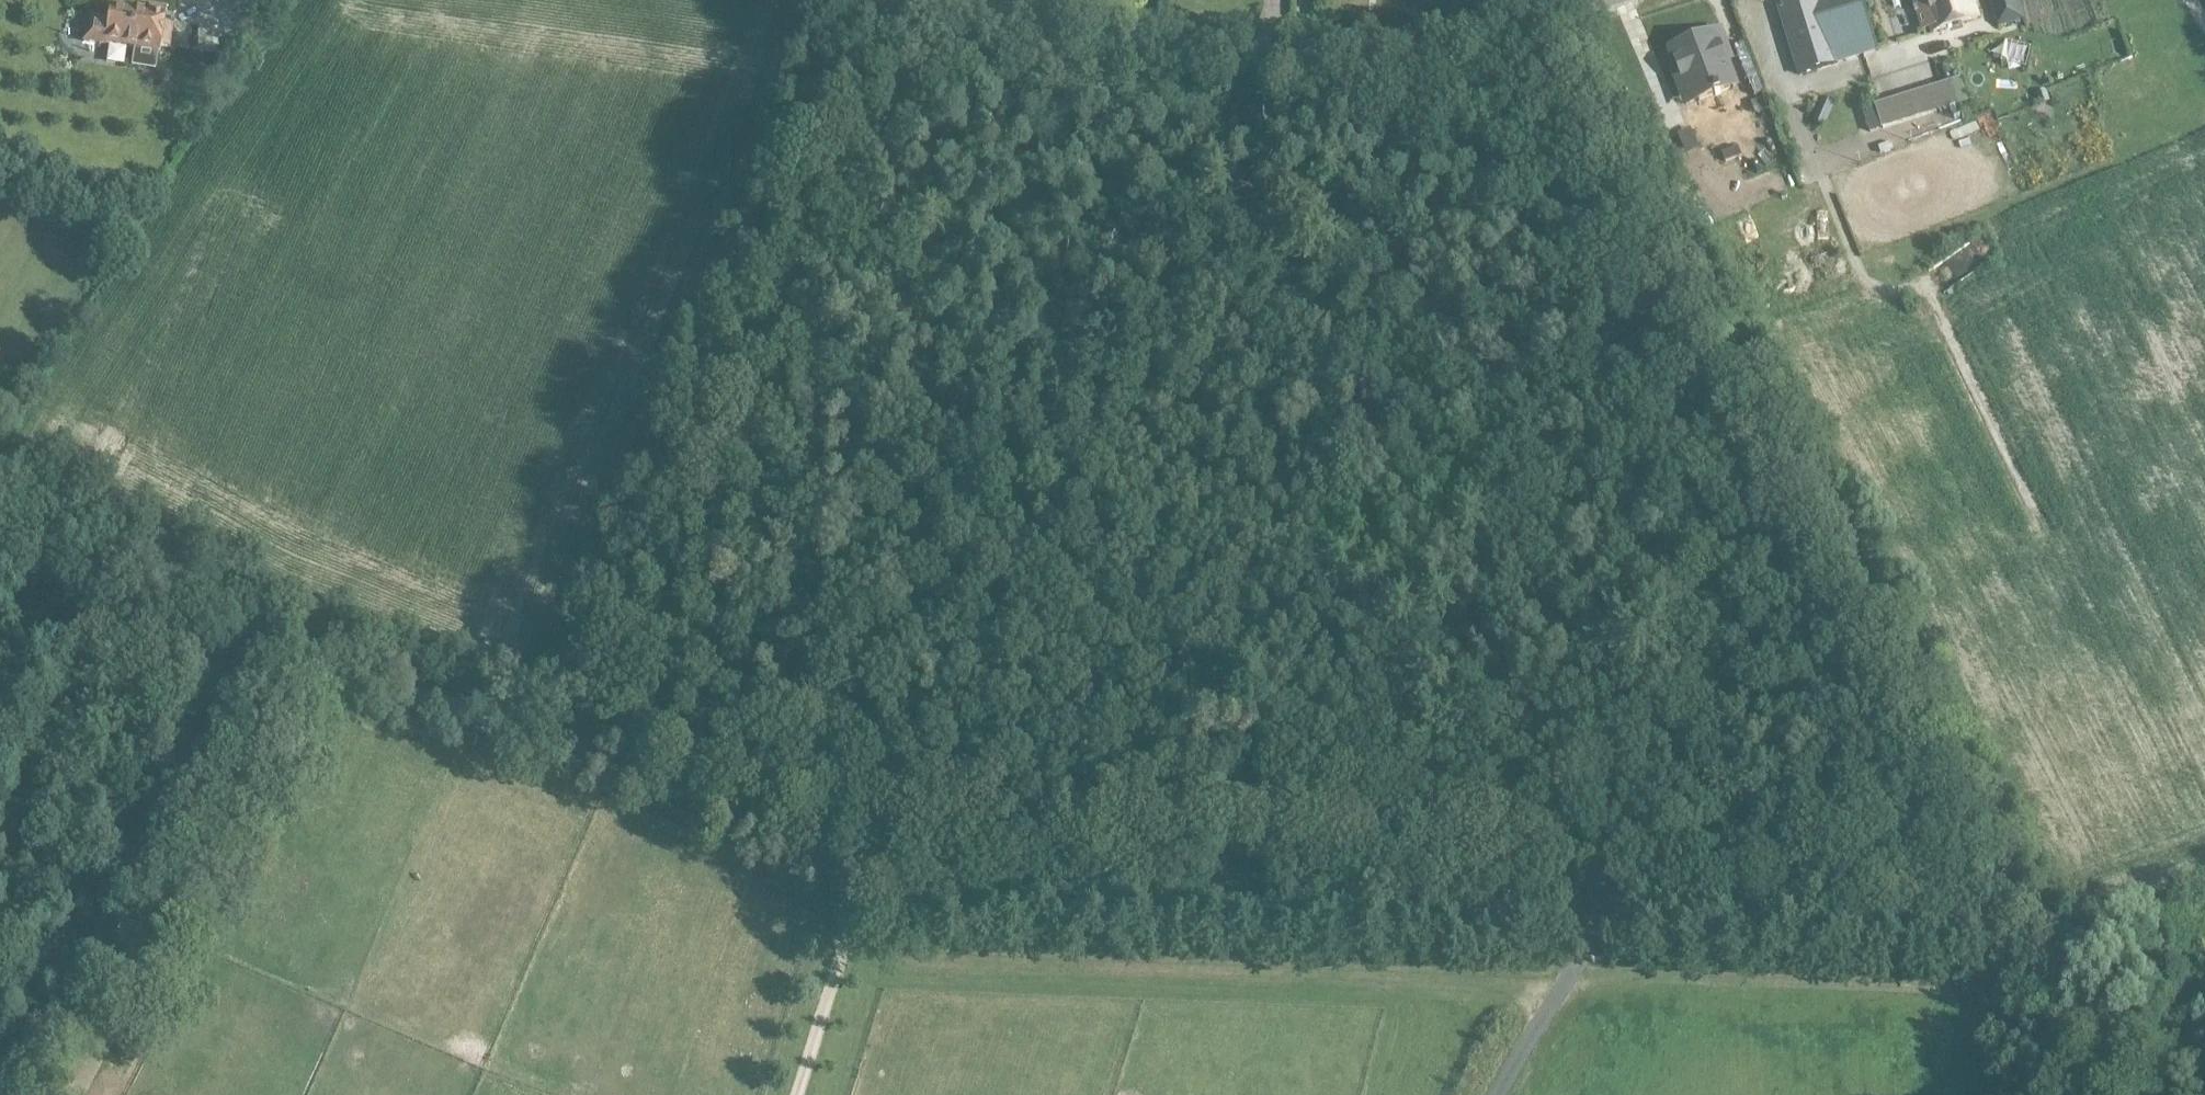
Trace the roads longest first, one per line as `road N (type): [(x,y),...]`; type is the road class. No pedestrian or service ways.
road 1 (unclassified): [(2111,1094),(2029,941),(1985,888),(949,851),(800,838),(487,718),(0,490)]
road 2 (track): [(1985,888),(1984,856),(1526,0)]
road 3 (unclassified): [(1610,0),(1486,39),(1336,55),(881,0)]
road 4 (track): [(870,848),(799,1094)]
road 5 (track): [(1617,872),(1607,915),(1496,1094)]

